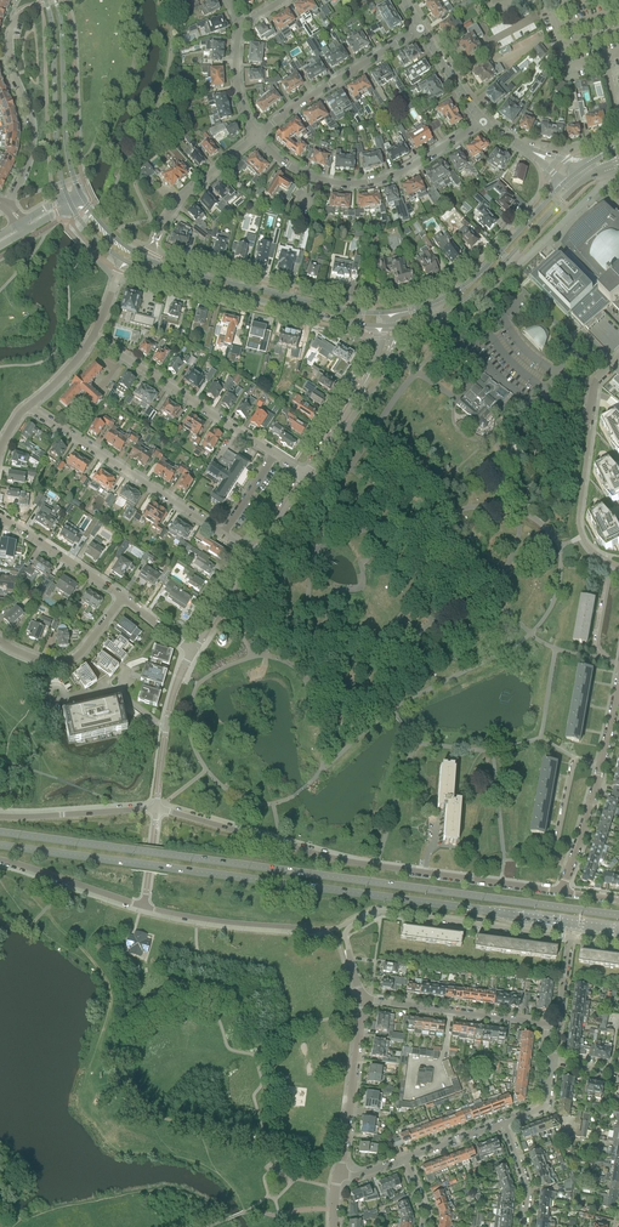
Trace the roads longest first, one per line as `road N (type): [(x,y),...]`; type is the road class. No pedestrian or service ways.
road 1 (primary): [(618,915),(0,833)]
road 2 (primary): [(0,845),(583,926)]
road 3 (unclassified): [(562,891),(348,862),(157,808)]
road 4 (secondary): [(125,263),(380,326)]
road 5 (residential): [(481,118),(420,162),(372,180),(316,176),(285,161),(259,135)]
road 6 (secondary): [(385,313),(344,312),(141,257)]
road 7 (residential): [(221,534),(26,408)]
road 8 (secondary): [(564,184),(464,286),(385,313)]
road 9 (residential): [(562,891),(605,749),(618,673)]
road 10 (unclassified): [(144,907),(316,929),(362,919)]
road 11 (residential): [(275,455),(91,339)]
road 12 (secondary): [(407,323),(471,294),(572,191)]
road 13 (unclassified): [(362,919),(386,911),(570,938)]
road 14 (unclassified): [(558,1029),(362,999)]
road 15 (secondary): [(46,0),(66,197)]
road 16 (secondary): [(80,195),(65,144),(55,0)]
road 17 (residential): [(259,135),(423,29)]
road 18 (unclassified): [(339,1177),(362,999)]
road 19 (residential): [(141,257),(173,208),(259,135)]
road 20 (residential): [(157,808),(169,712),(192,653)]
road 21 (residential): [(9,203),(32,140),(9,50)]
road 22 (unclassified): [(157,808),(0,815)]
road 23 (residential): [(0,642),(35,660),(68,660),(88,645),(117,596)]
road 24 (unclassified): [(0,860),(144,907)]
road 25 (residential): [(117,596),(0,518)]

